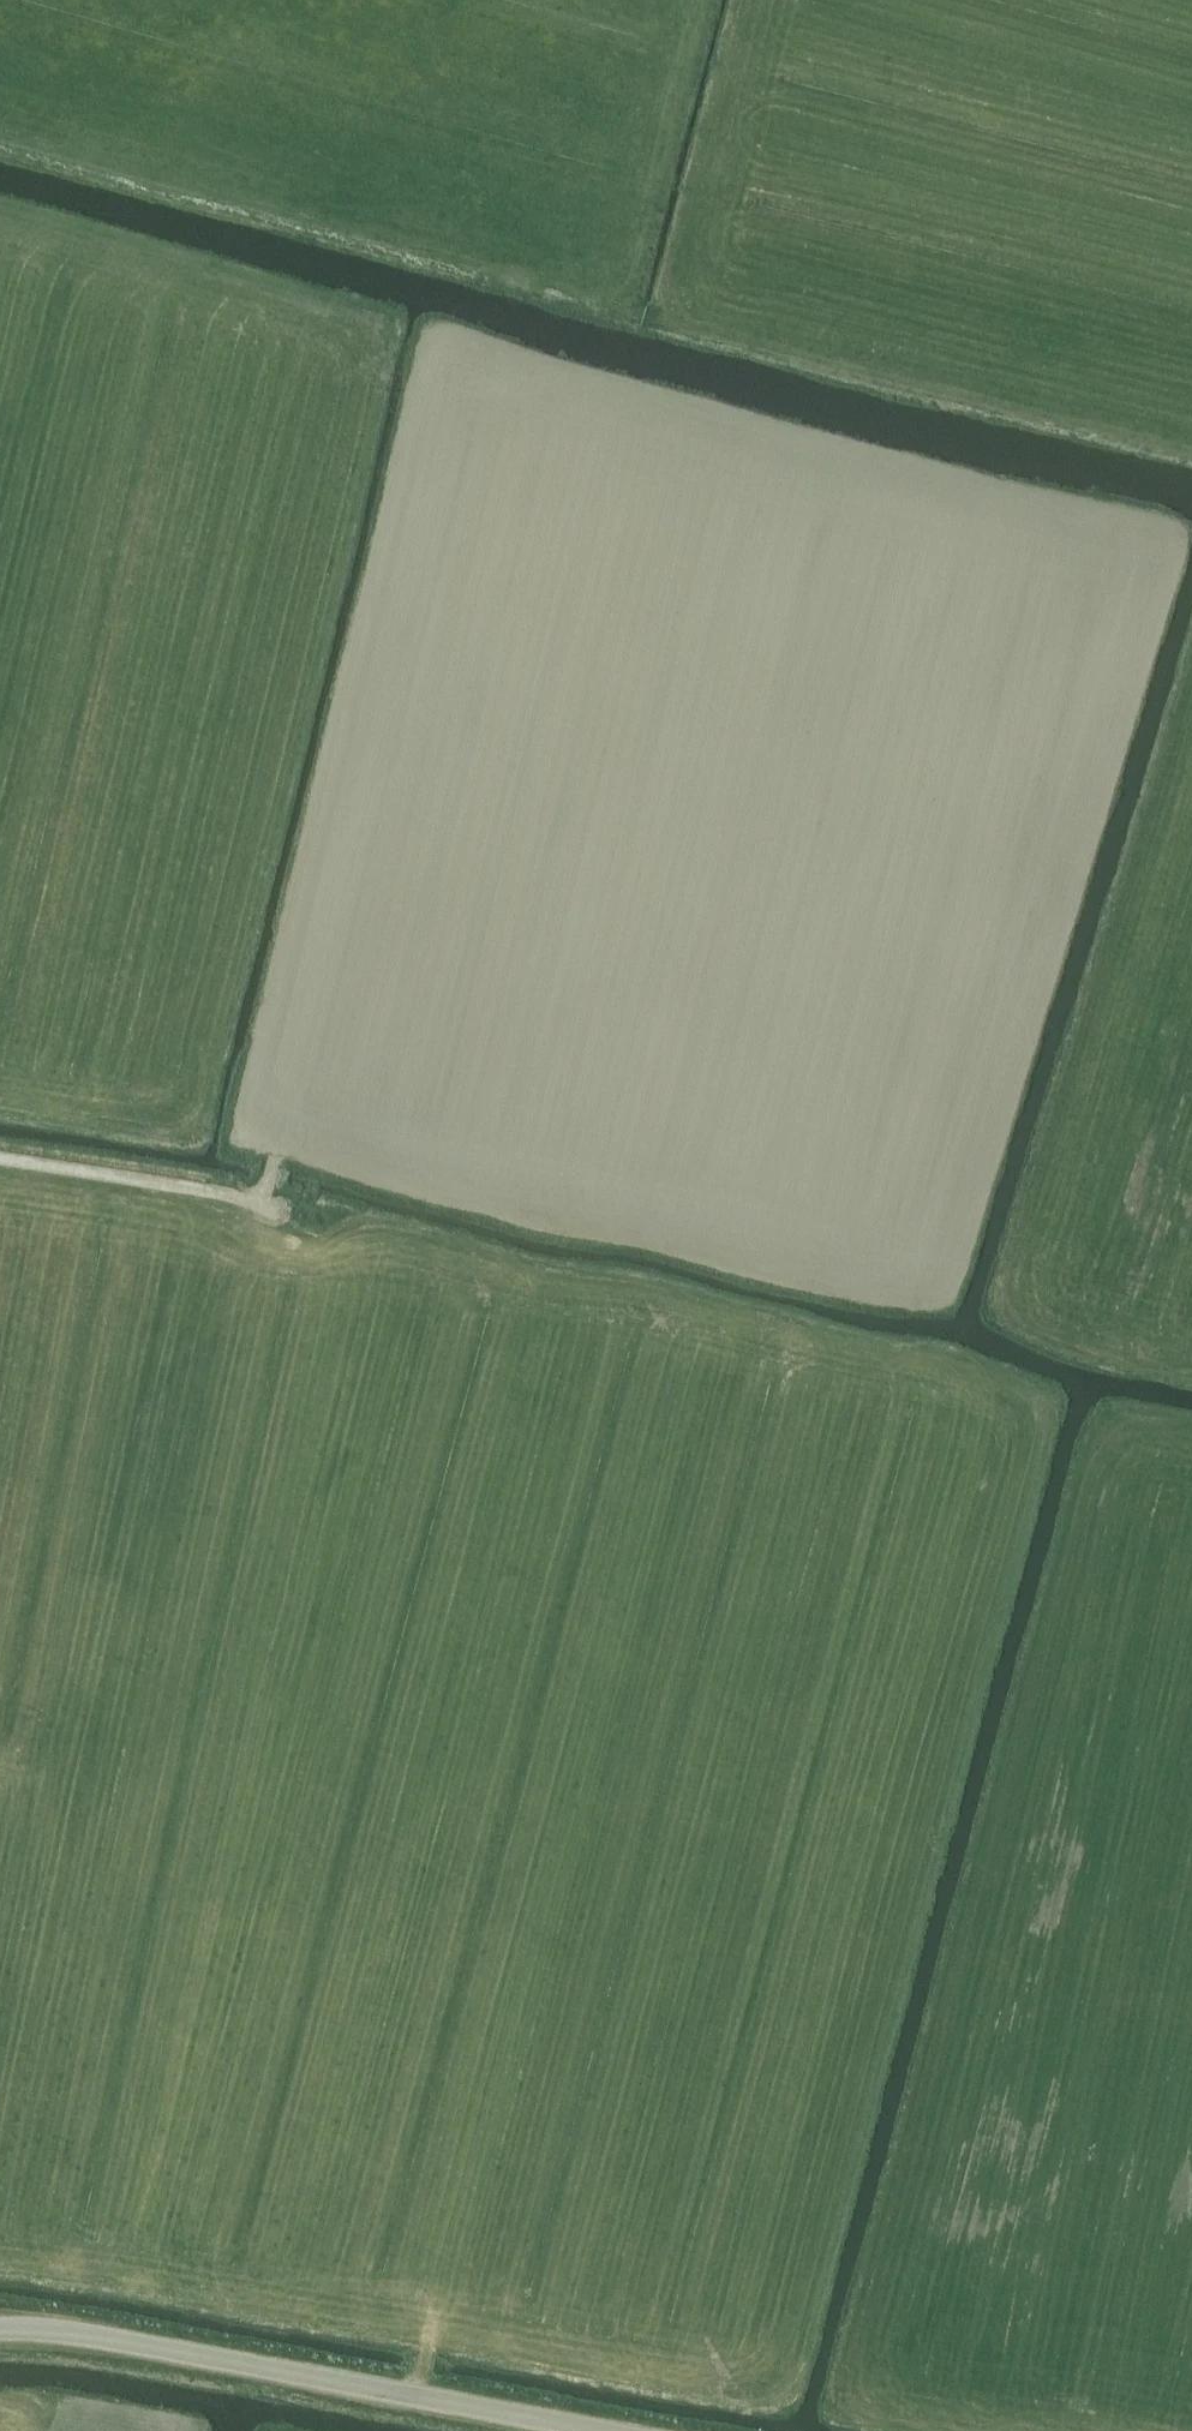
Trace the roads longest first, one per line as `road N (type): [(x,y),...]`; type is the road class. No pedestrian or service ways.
road 1 (unclassified): [(577,2430),(0,2334)]

